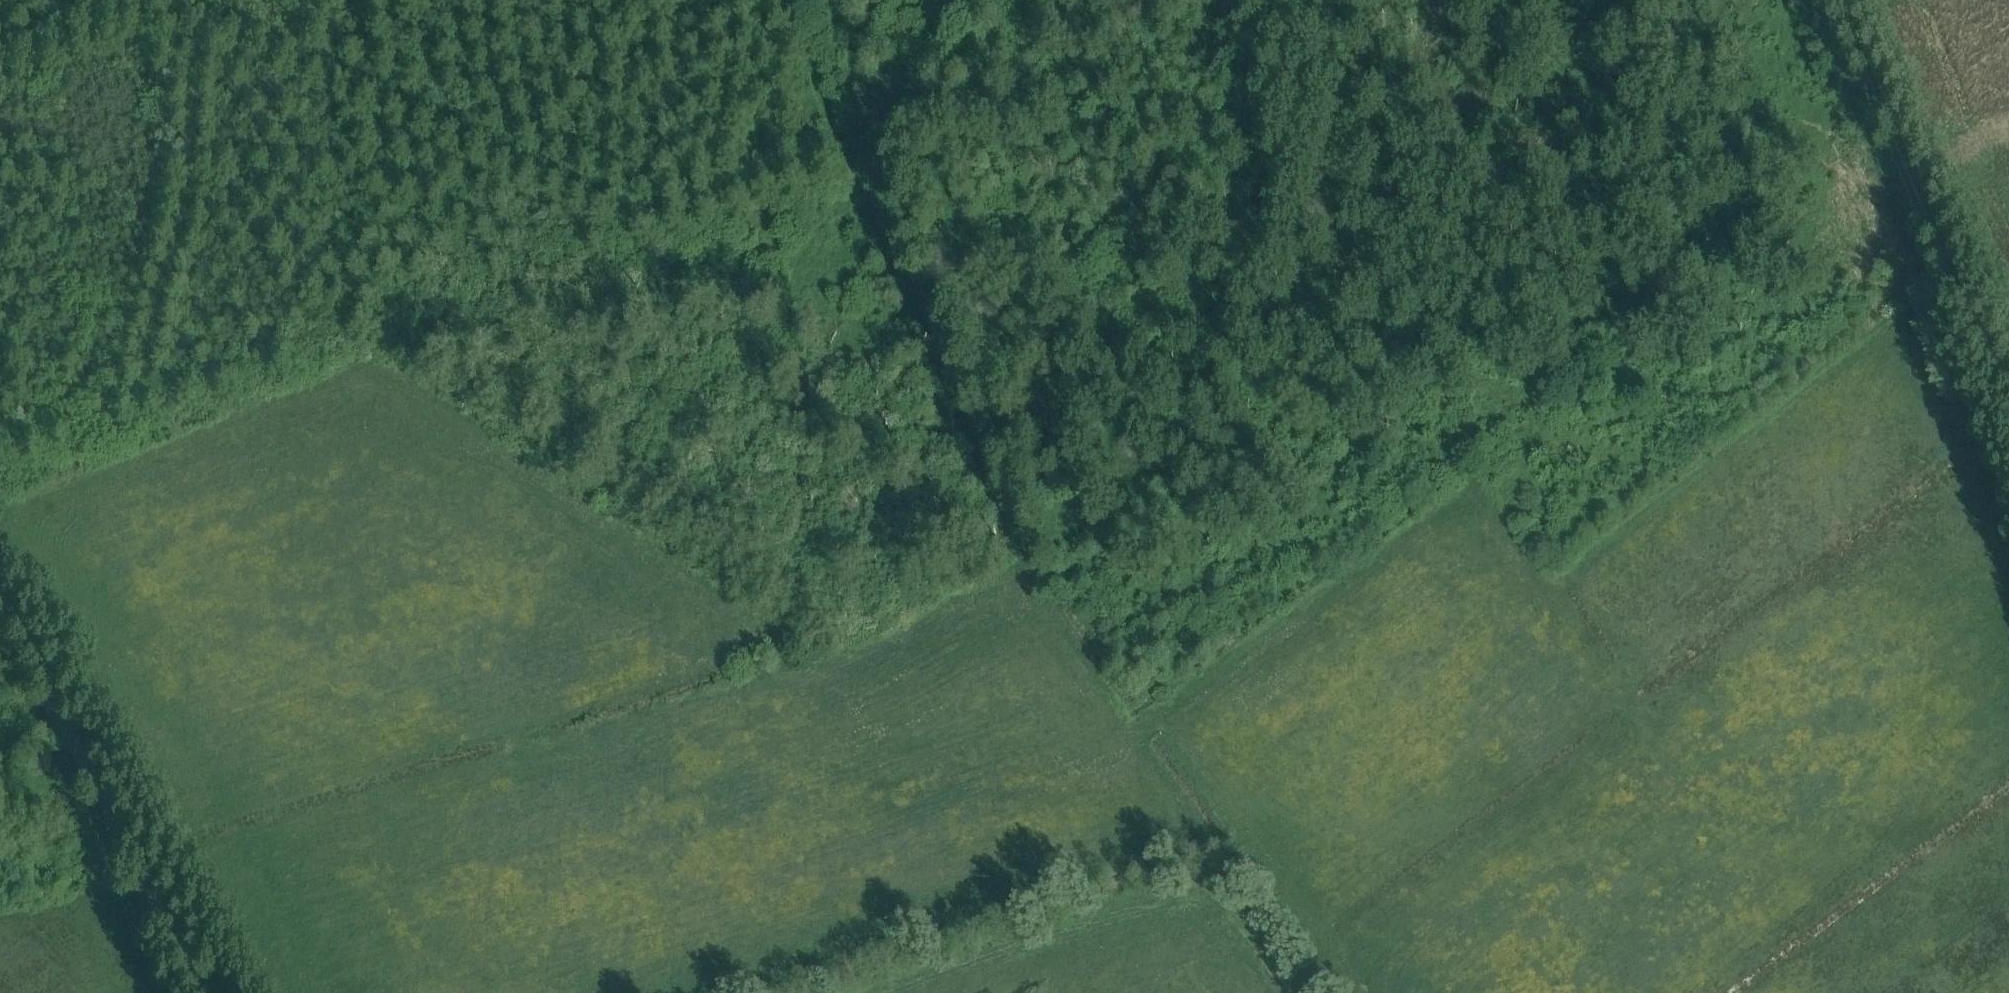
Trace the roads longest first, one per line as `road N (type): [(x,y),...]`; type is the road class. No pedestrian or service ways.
road 1 (unclassified): [(221,992),(0,571)]
road 2 (track): [(2008,424),(1832,0)]

